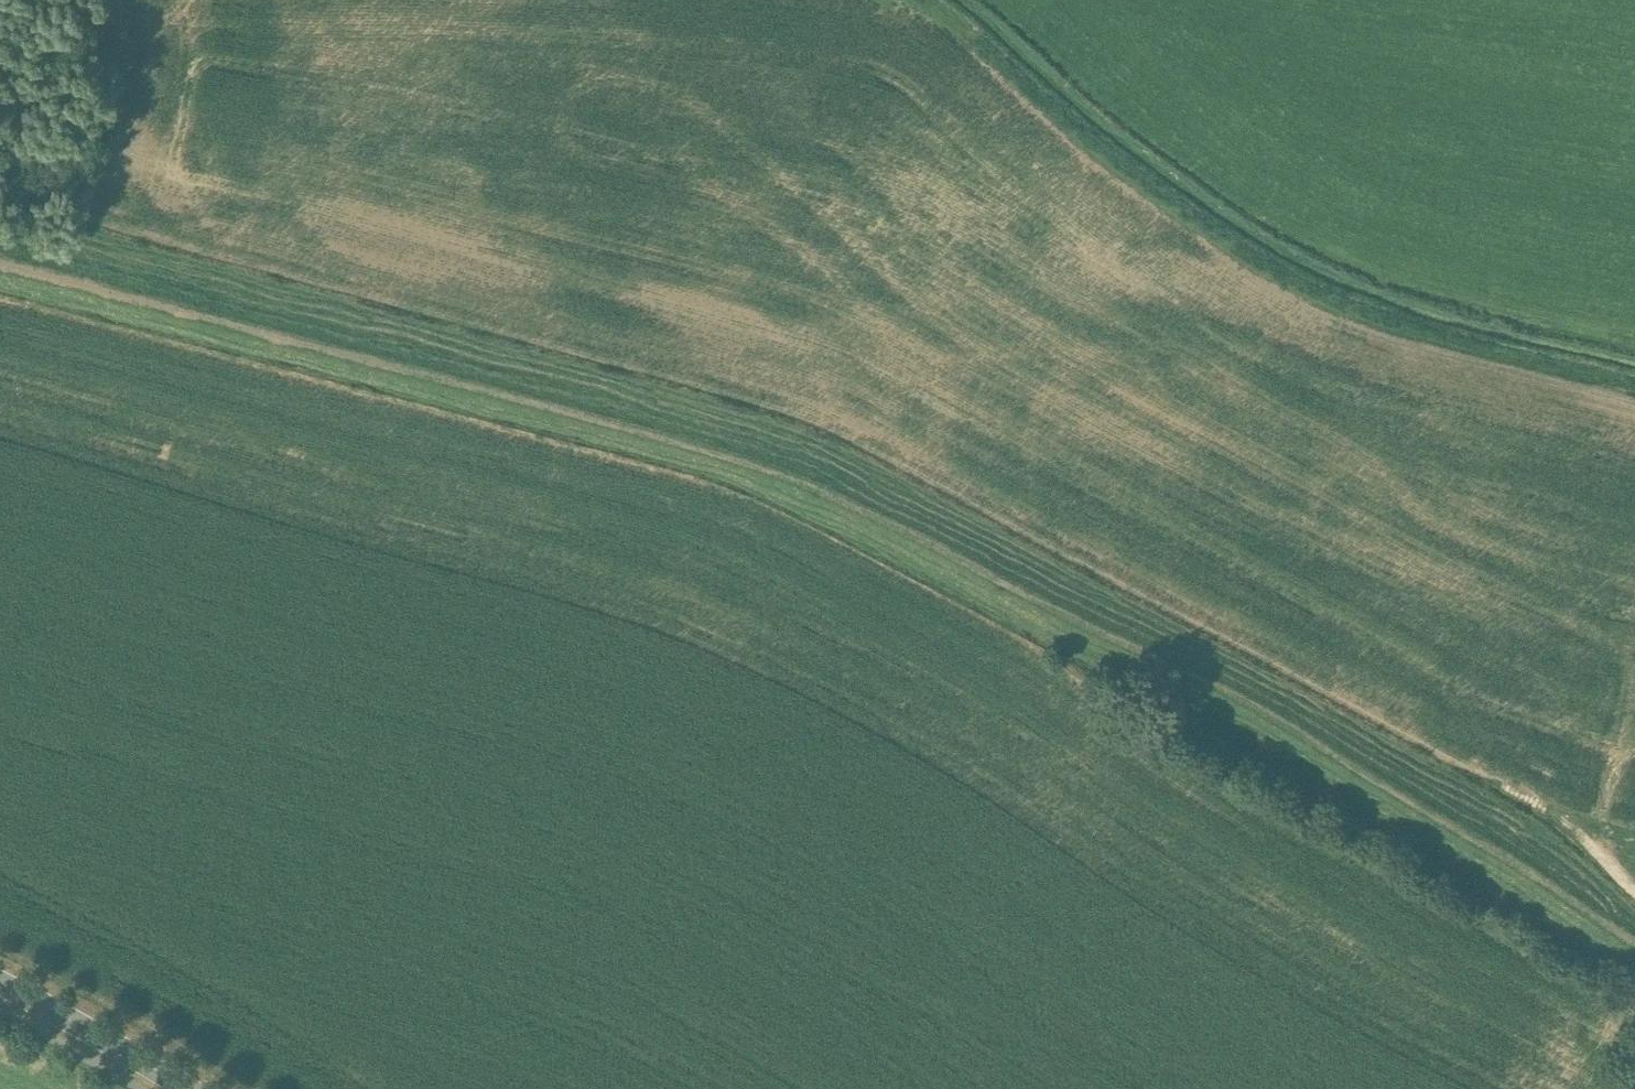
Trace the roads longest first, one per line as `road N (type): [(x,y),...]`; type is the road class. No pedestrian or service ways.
road 1 (tertiary): [(0,990),(182,1088)]

